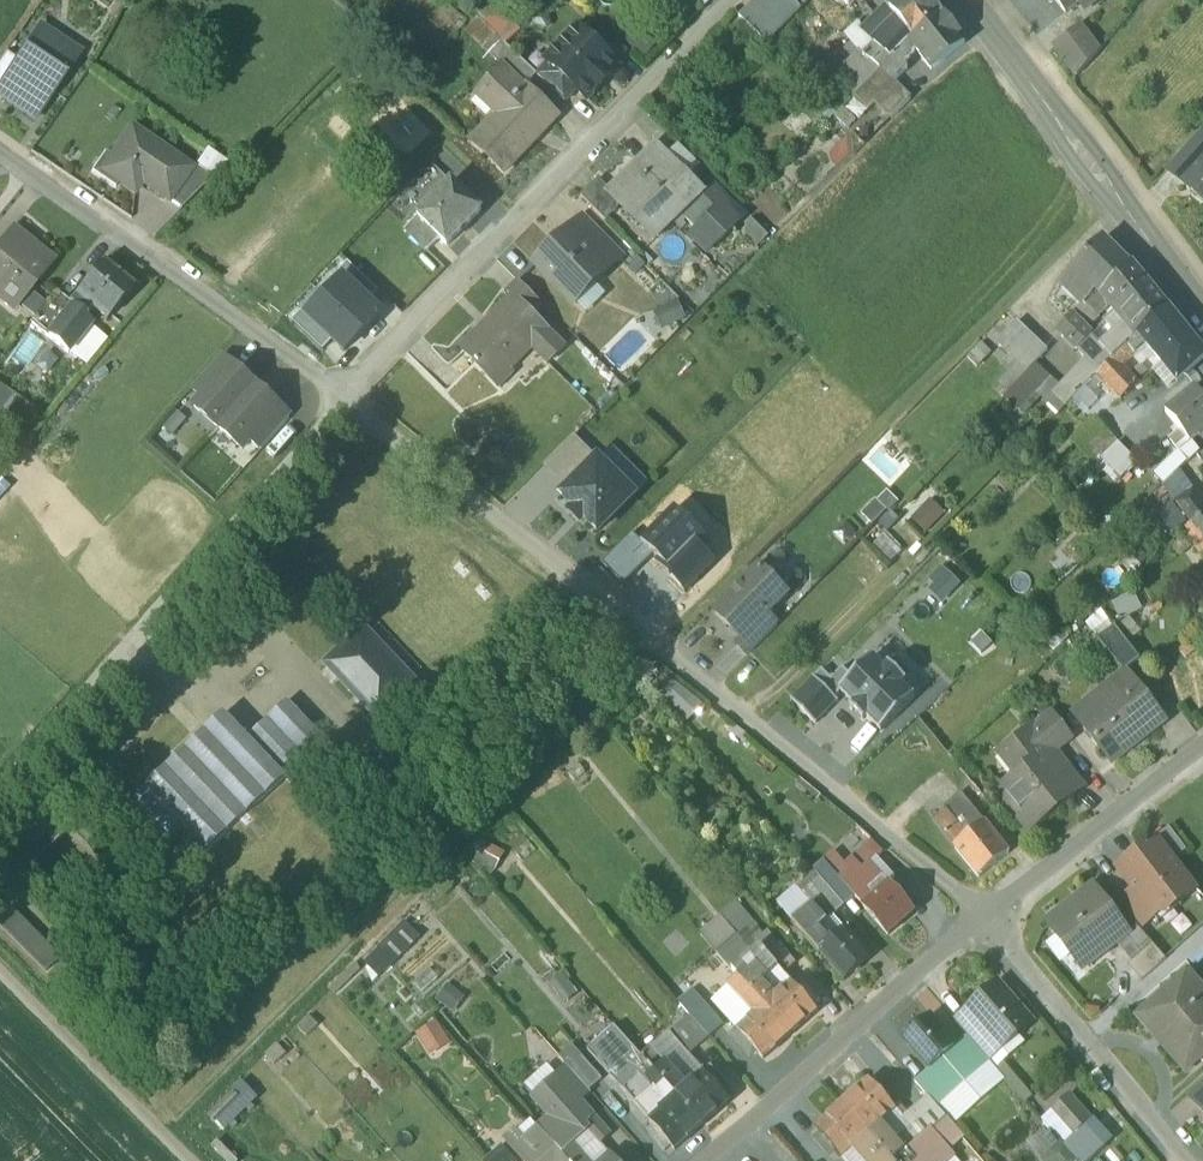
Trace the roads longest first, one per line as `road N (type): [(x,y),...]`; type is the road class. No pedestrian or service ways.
road 1 (residential): [(983,922),(807,760),(345,392)]
road 2 (residential): [(345,392),(730,0)]
road 3 (residential): [(0,781),(345,392)]
road 4 (residential): [(345,392),(0,158)]
road 5 (tertiary): [(1202,308),(970,0)]
road 6 (residential): [(709,1160),(983,922)]
road 7 (residential): [(1184,1160),(983,922)]
road 8 (residential): [(983,922),(1202,747)]
road 9 (track): [(0,963),(191,1160)]

